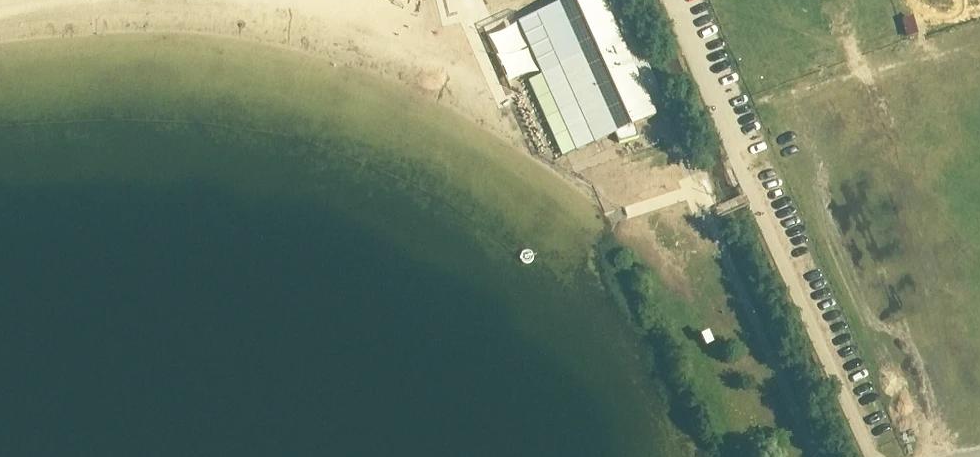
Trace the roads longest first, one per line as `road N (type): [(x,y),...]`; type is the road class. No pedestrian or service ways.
road 1 (track): [(621,0),(818,456)]

